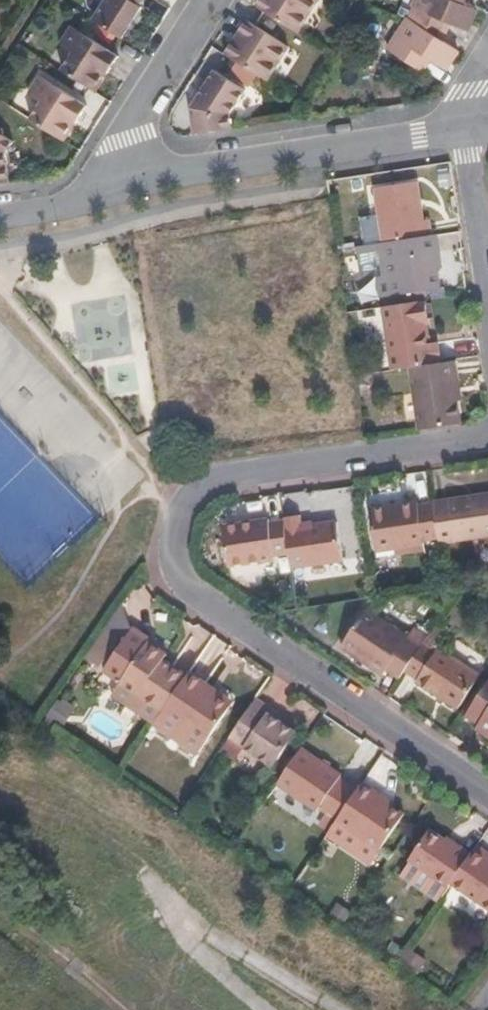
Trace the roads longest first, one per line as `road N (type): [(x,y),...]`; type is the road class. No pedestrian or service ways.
road 1 (residential): [(487,792),(196,594),(175,563),(175,535),(185,503),(210,481),(487,437)]
road 2 (residential): [(86,199),(460,130)]
road 3 (residential): [(86,199),(211,0)]
road 4 (residential): [(487,320),(460,130)]

